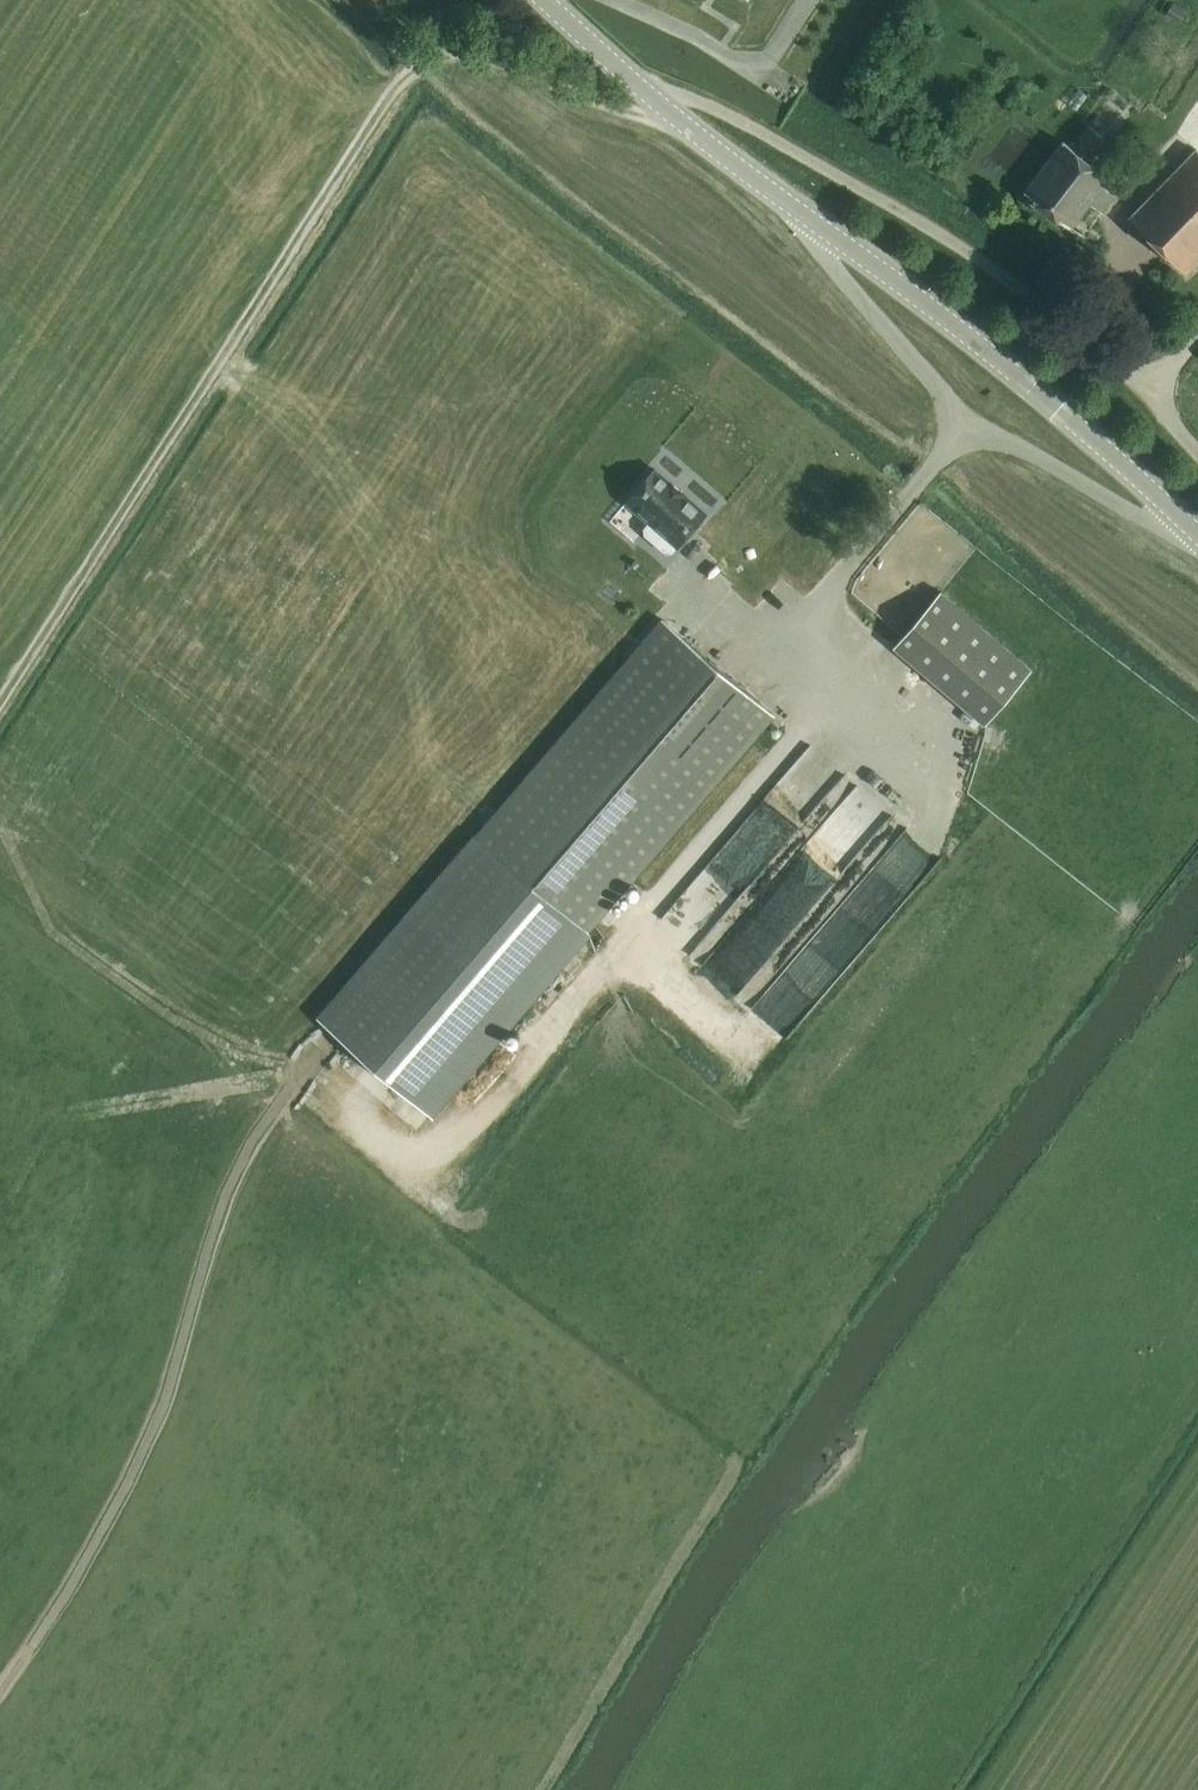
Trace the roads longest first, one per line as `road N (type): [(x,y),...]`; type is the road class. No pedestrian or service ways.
road 1 (track): [(674,114),(650,119),(458,49),(427,57),(392,91),(0,703)]
road 2 (tertiary): [(1197,535),(983,345),(650,95),(547,0)]

